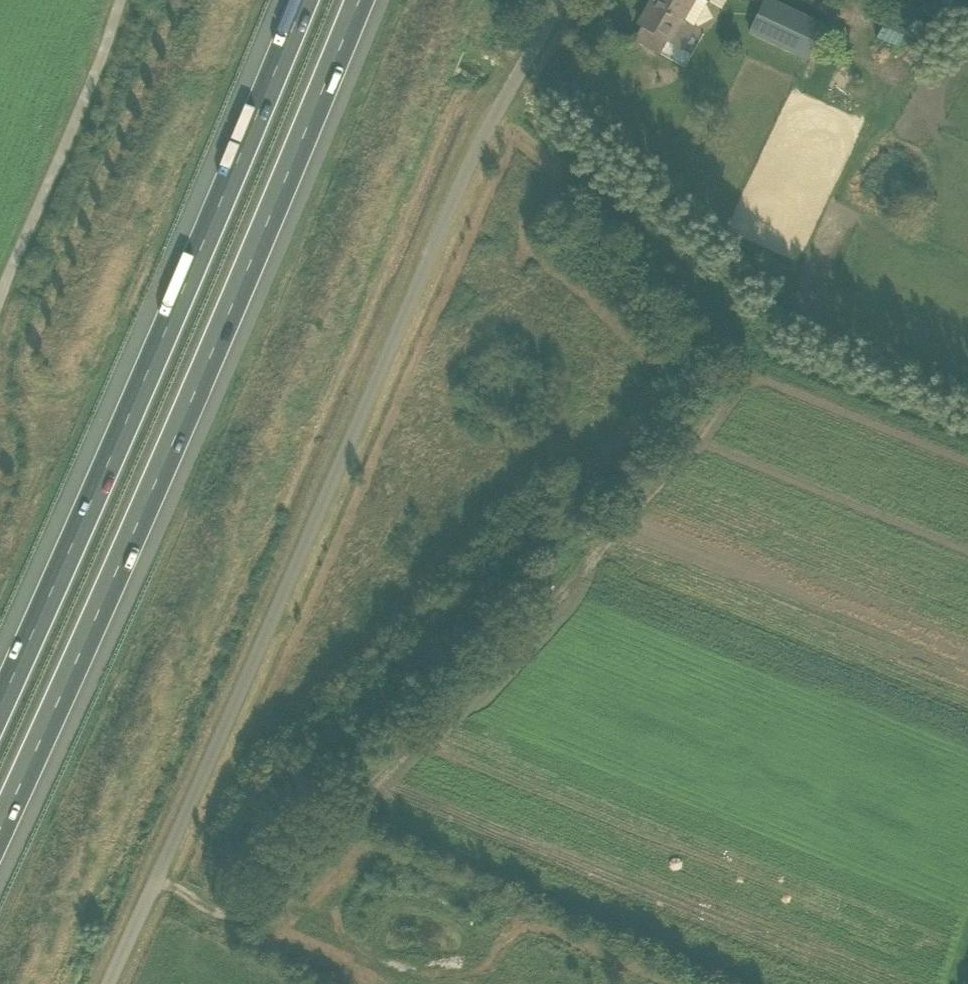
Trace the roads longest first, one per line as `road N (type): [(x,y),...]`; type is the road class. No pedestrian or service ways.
road 1 (unclassified): [(109,983),(492,117),(562,0)]
road 2 (motorway): [(0,842),(124,568),(359,0)]
road 3 (motorway): [(301,0),(0,688)]
road 4 (unclassified): [(122,0),(0,299)]
road 5 (track): [(159,878),(222,914),(252,913),(361,799)]

